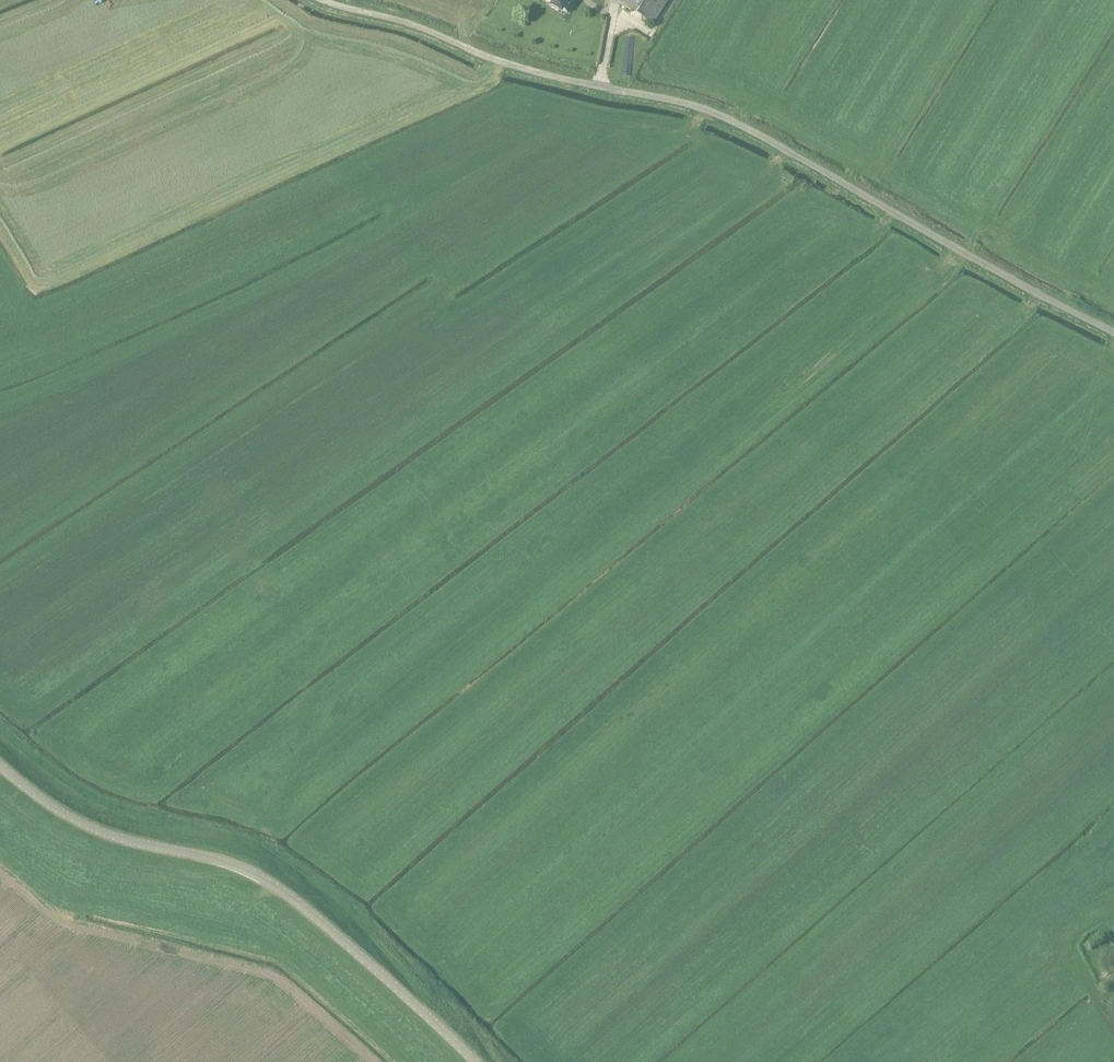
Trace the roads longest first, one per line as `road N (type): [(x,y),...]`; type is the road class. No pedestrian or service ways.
road 1 (unclassified): [(1113,334),(718,115),(539,73),(322,0)]
road 2 (tertiary): [(473,1061),(266,880),(83,824),(0,765)]

